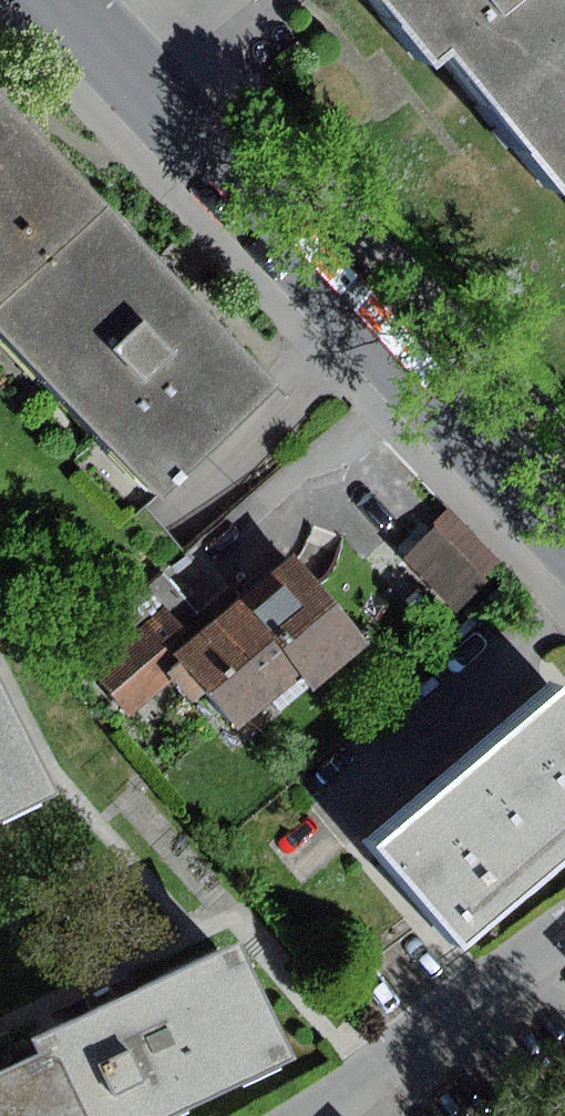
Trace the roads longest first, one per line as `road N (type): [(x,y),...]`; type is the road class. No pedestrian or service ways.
road 1 (residential): [(62,0),(564,530)]
road 2 (residential): [(564,934),(302,1115)]

